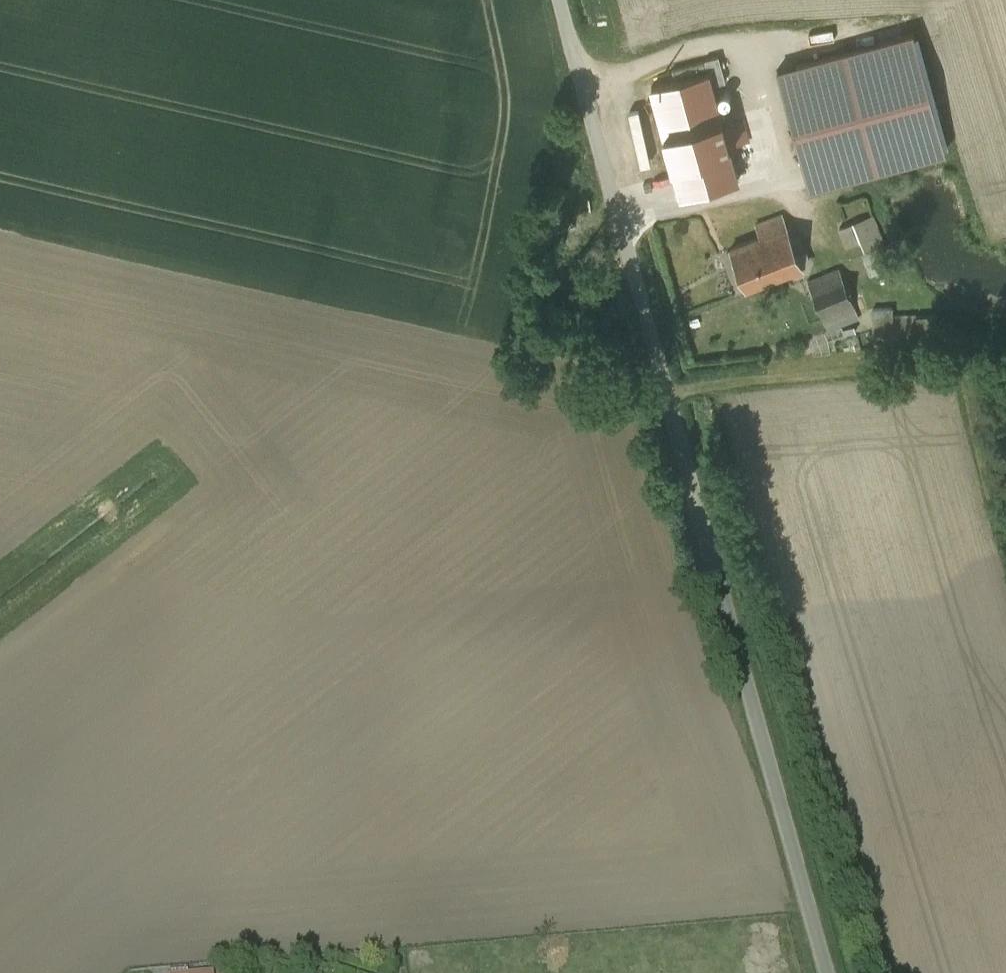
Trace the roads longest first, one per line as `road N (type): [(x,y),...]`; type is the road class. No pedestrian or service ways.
road 1 (unclassified): [(558,0),(823,972)]

